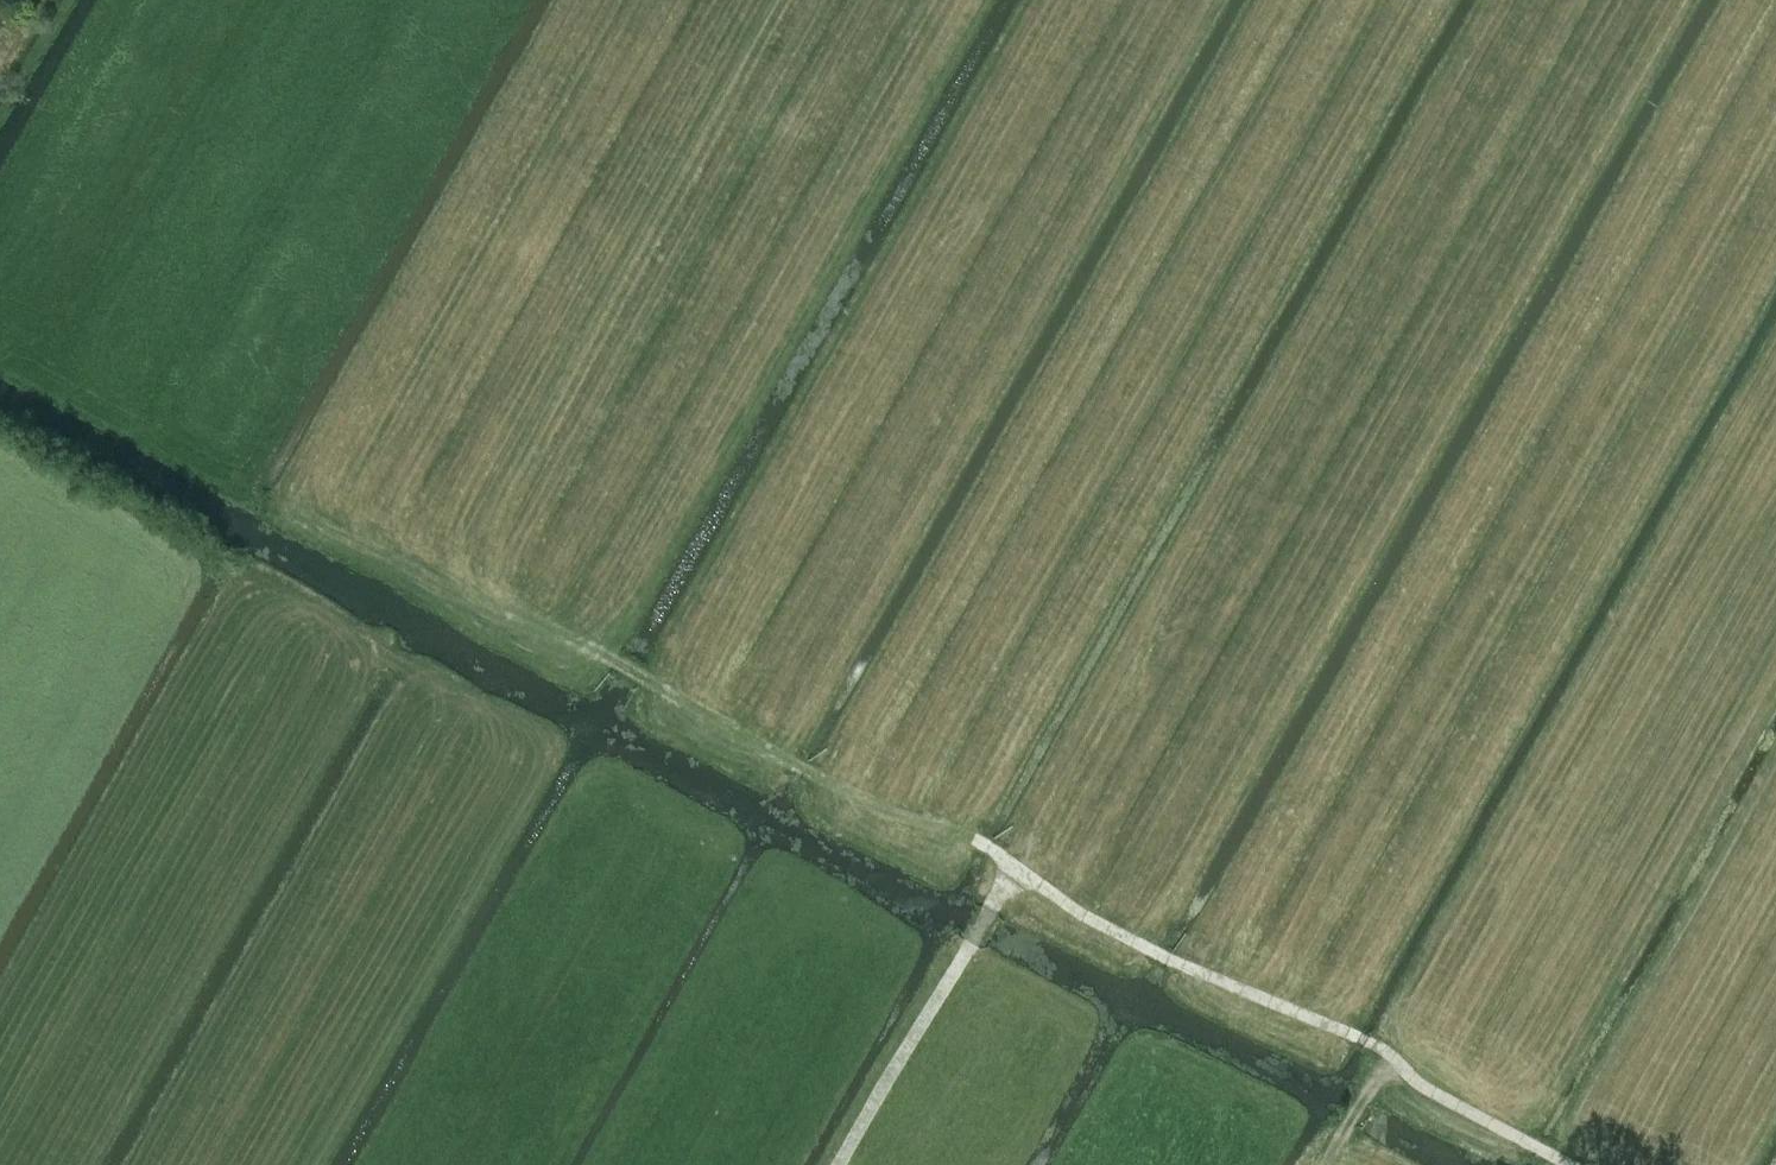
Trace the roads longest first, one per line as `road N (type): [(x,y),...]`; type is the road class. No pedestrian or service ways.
road 1 (track): [(1572,1164),(1448,1101),(1348,1031),(1113,931),(988,845),(792,766),(596,651)]
road 2 (track): [(842,1164),(1013,868)]

